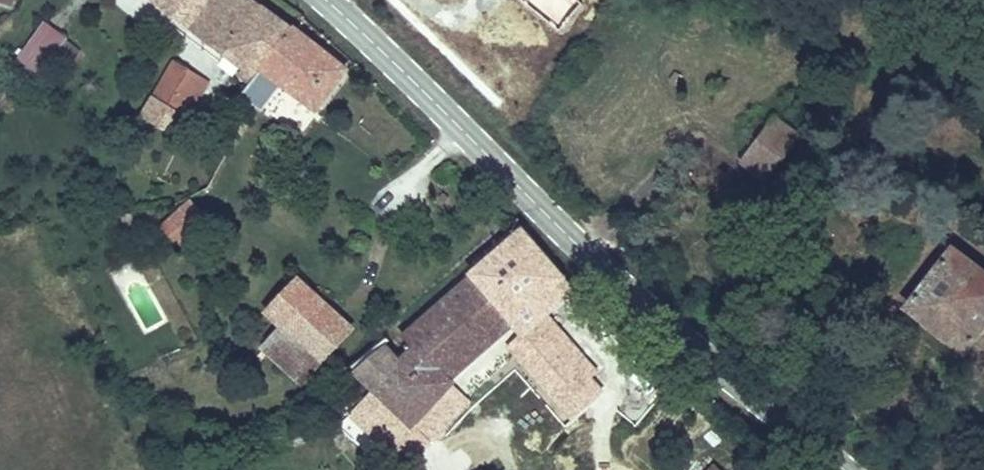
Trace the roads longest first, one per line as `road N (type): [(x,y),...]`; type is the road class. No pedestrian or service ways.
road 1 (secondary): [(327,0),(704,361),(842,469)]

